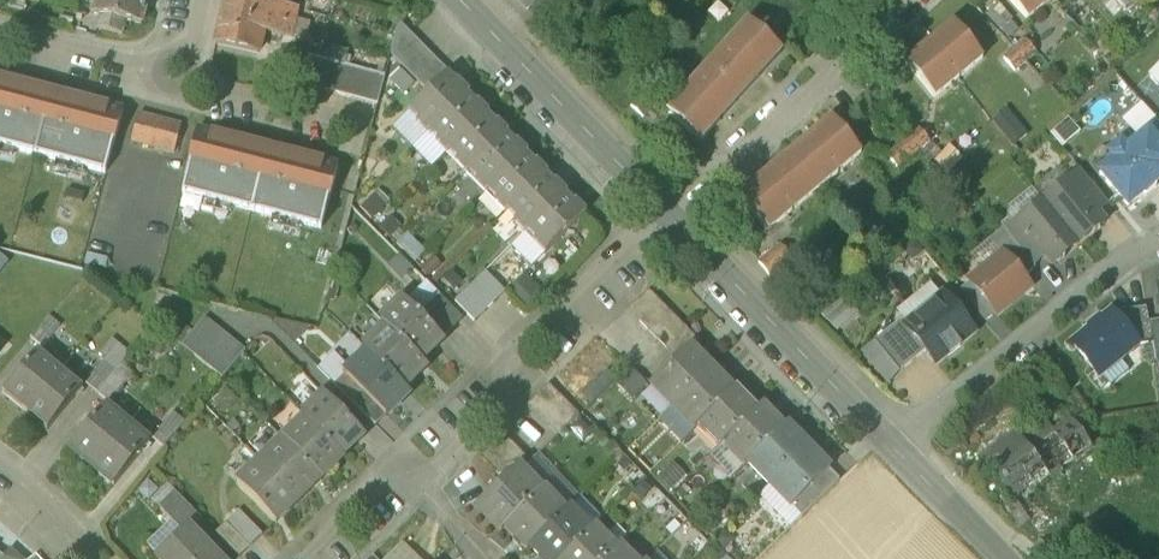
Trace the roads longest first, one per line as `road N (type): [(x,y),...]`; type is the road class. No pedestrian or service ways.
road 1 (residential): [(669,217),(627,255),(601,257),(511,350),(515,392),(418,485)]
road 2 (residential): [(1158,249),(1100,279),(898,446)]
road 3 (residential): [(898,446),(669,217)]
road 4 (residential): [(669,217),(904,0)]
road 5 (residential): [(669,217),(459,0)]
road 6 (residential): [(0,29),(185,76)]
road 7 (residential): [(185,76),(362,128)]
road 8 (residential): [(1004,558),(898,446)]
road 9 (residential): [(418,485),(377,483),(299,558)]
road 10 (residential): [(0,473),(84,558)]

